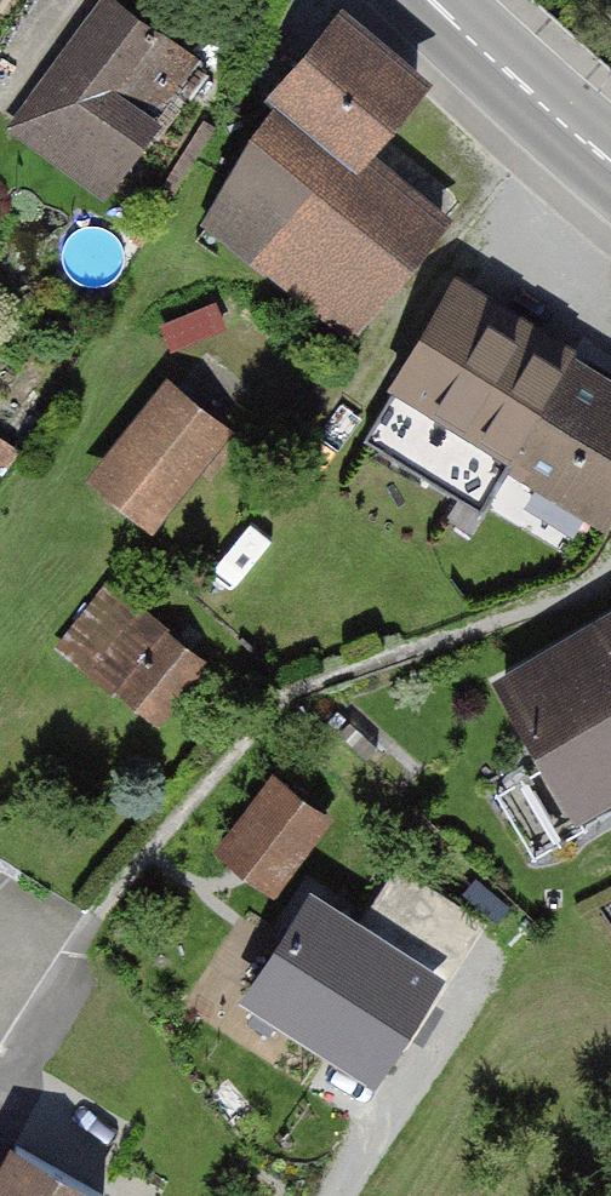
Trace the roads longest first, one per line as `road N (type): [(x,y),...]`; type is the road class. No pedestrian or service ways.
road 1 (primary): [(430,0),(610,165)]
road 2 (residential): [(0,1075),(96,913)]

